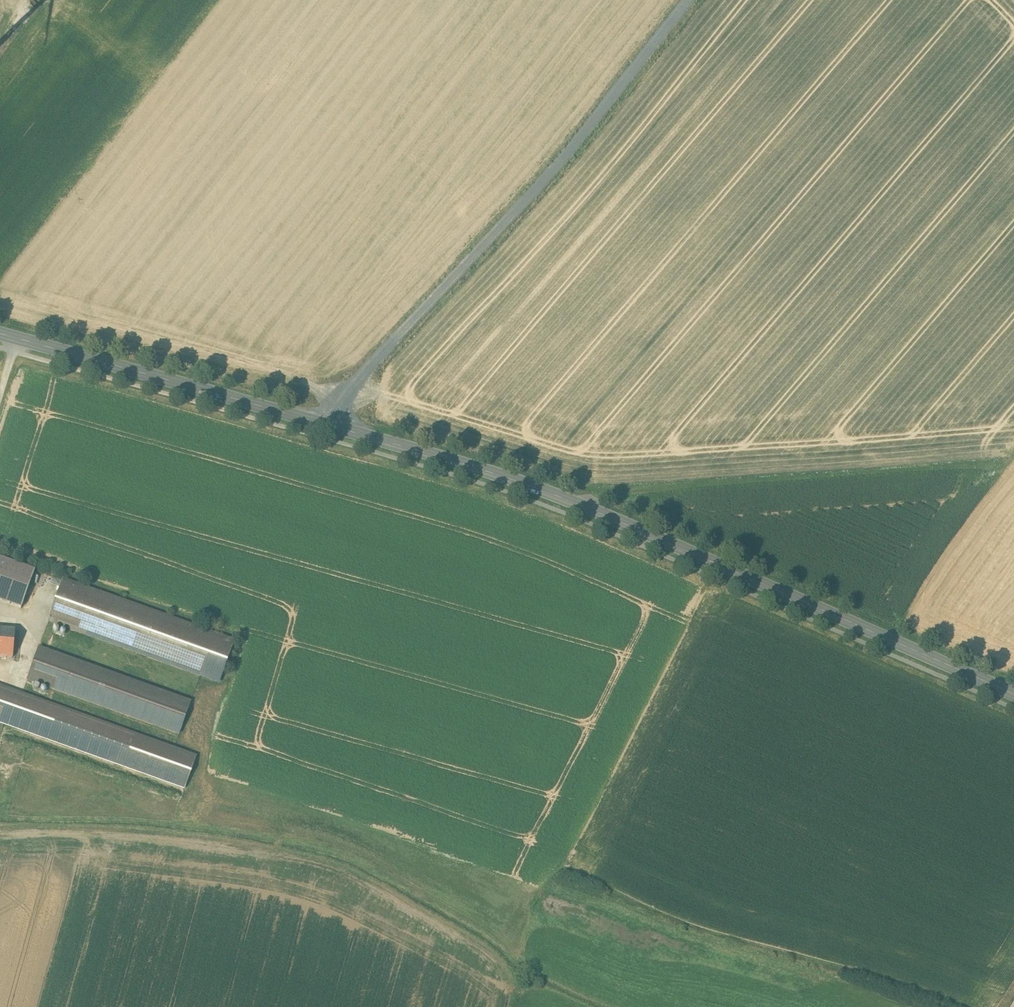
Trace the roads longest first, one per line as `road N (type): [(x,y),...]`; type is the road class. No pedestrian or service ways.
road 1 (secondary): [(0,334),(512,481),(1013,694)]

